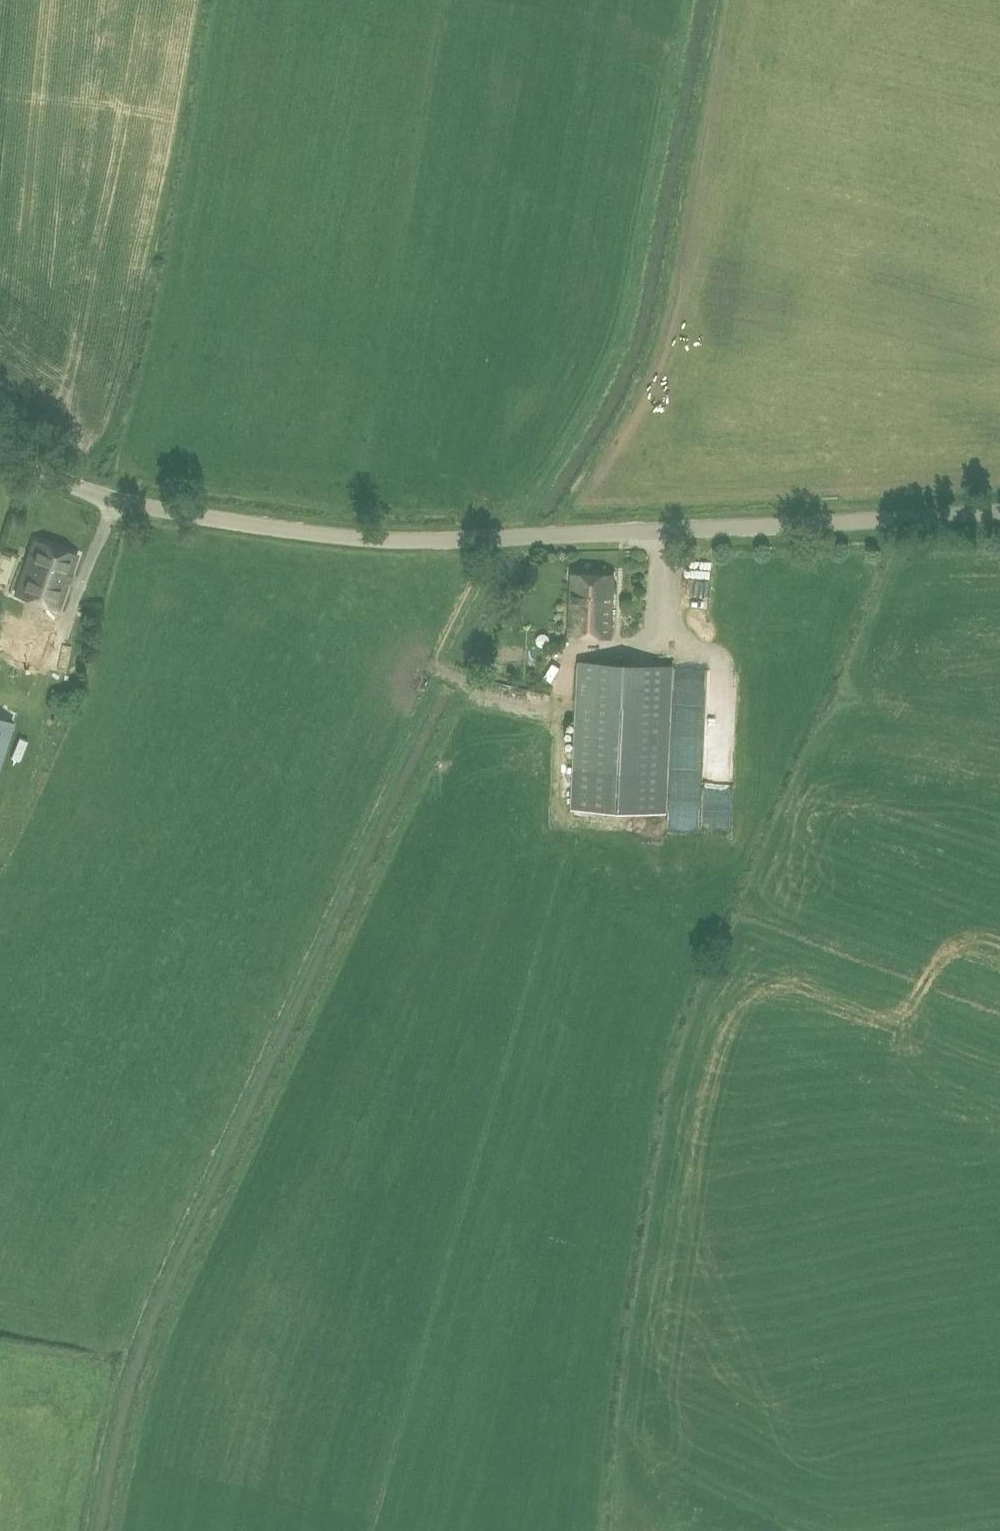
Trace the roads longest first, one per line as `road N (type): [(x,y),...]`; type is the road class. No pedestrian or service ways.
road 1 (unclassified): [(999,509),(473,538),(339,535),(115,501),(0,442)]

